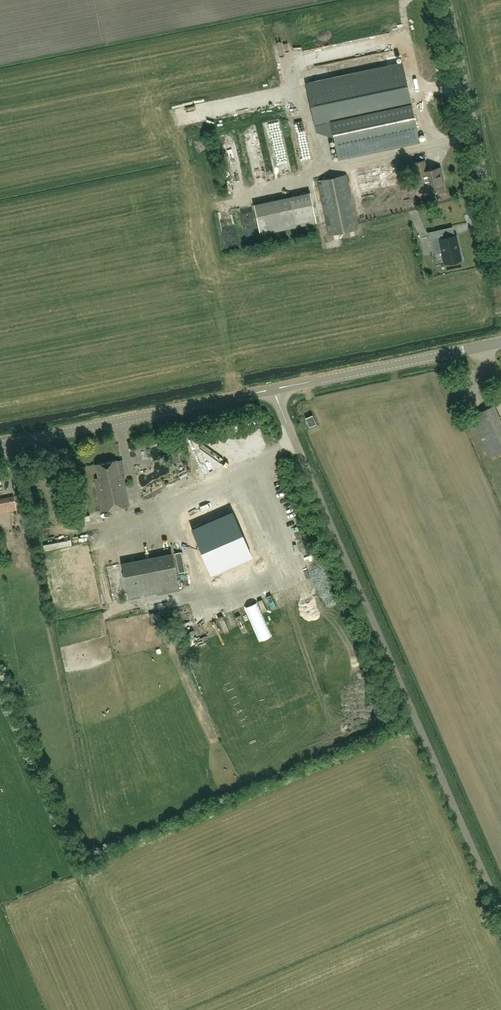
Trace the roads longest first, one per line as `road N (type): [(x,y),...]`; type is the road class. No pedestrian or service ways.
road 1 (unclassified): [(500,912),(273,387)]
road 2 (tertiary): [(273,387),(0,446)]
road 3 (unclassified): [(500,265),(446,0)]
road 4 (tertiary): [(273,387),(500,341)]

